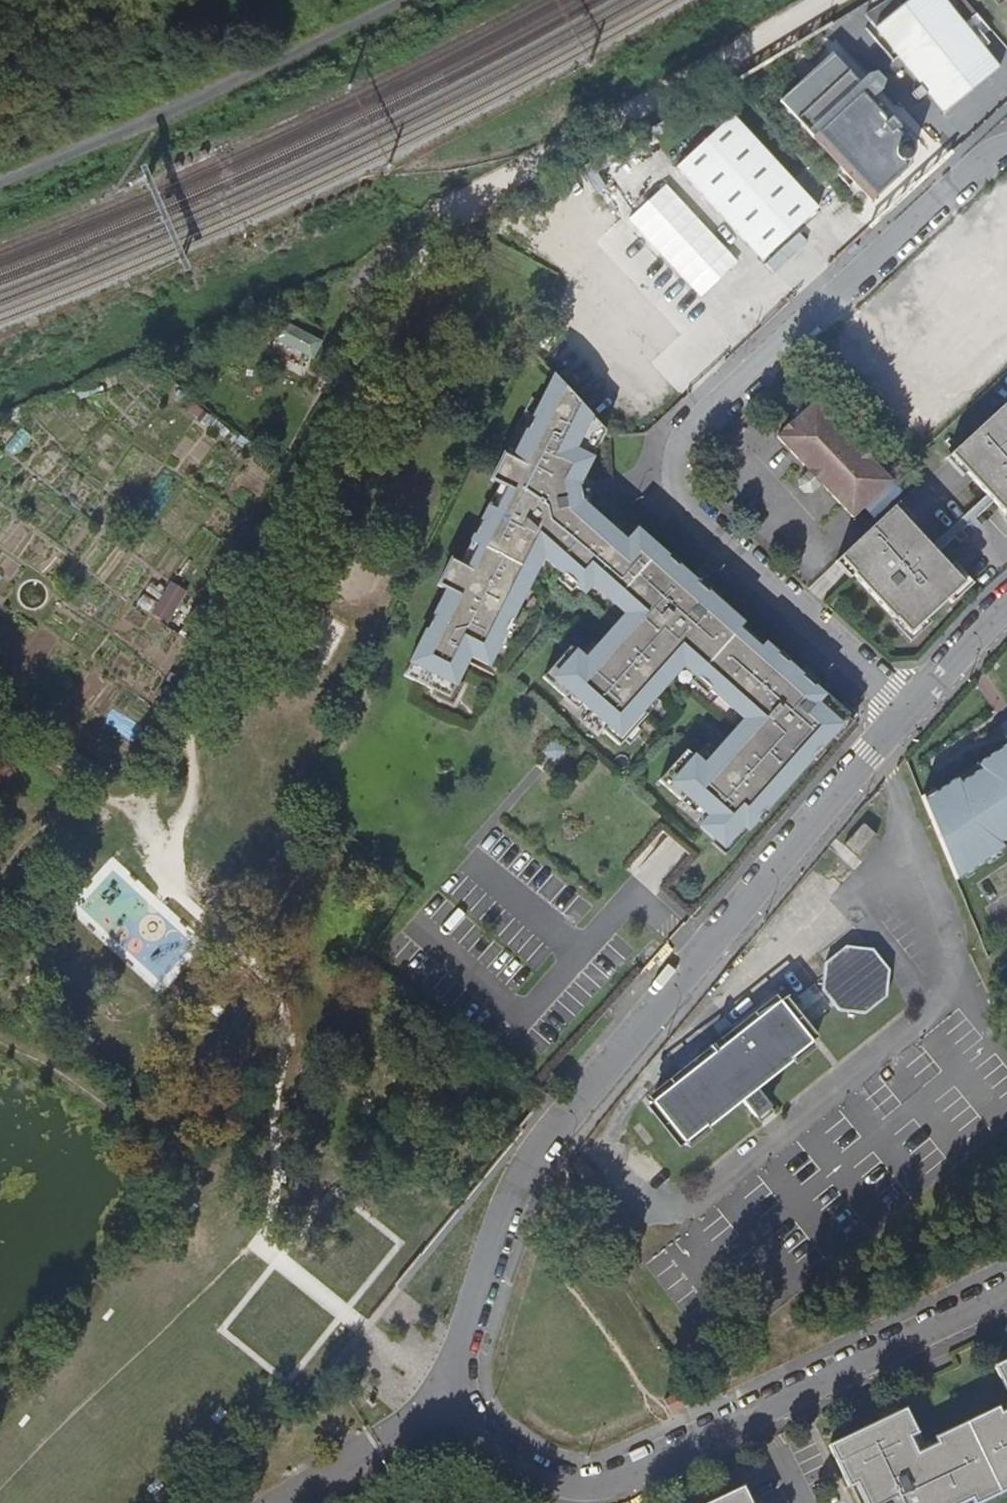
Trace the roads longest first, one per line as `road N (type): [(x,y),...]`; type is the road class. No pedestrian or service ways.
road 1 (residential): [(915,716),(861,770),(614,1076),(508,1238),(443,1405)]
road 2 (residential): [(1006,146),(990,146),(675,446),(681,504),(915,716)]
road 3 (track): [(444,223),(140,818),(114,804)]
road 4 (residential): [(443,1405),(524,1471),(570,1483),(623,1474),(1006,1296)]
road 5 (track): [(444,223),(829,0)]
road 6 (residential): [(443,1405),(376,1458),(285,1502)]
road 7 (track): [(114,804),(0,721)]
road 8 (residential): [(1006,622),(915,716)]

